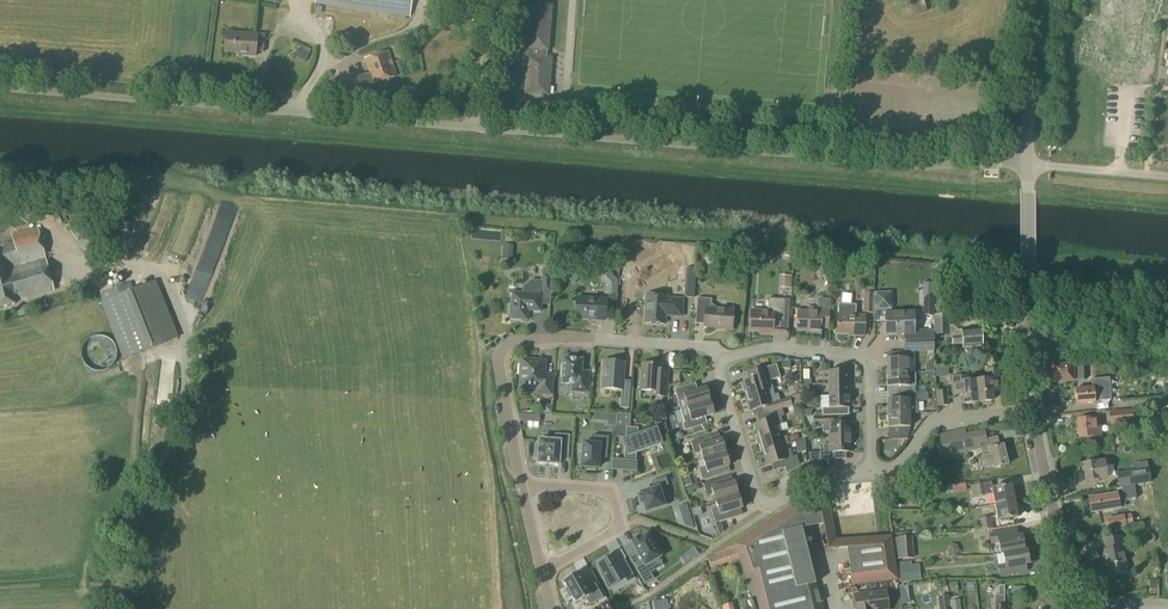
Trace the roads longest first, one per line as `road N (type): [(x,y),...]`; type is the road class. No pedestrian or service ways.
road 1 (unclassified): [(1028,162),(902,164),(0,88)]
road 2 (residential): [(526,486),(499,363),(504,351),(523,341),(571,340),(708,349),(723,362)]
road 3 (residential): [(723,362),(719,375),(763,505),(822,479),(873,473)]
road 4 (residential): [(723,362),(760,352),(866,363),(873,473)]
road 5 (tertiary): [(1034,411),(1028,162)]
road 6 (residential): [(526,486),(608,490),(621,527),(545,570)]
road 7 (tertiary): [(1081,608),(1034,411)]
road 8 (residential): [(873,473),(898,465),(938,419),(1034,411)]
road 9 (tertiary): [(1028,162),(1028,0)]
road 10 (track): [(1167,206),(1070,199),(1028,184)]
road 11 (track): [(1029,267),(1071,256),(1167,267)]
road 12 (track): [(1029,267),(1167,278)]

